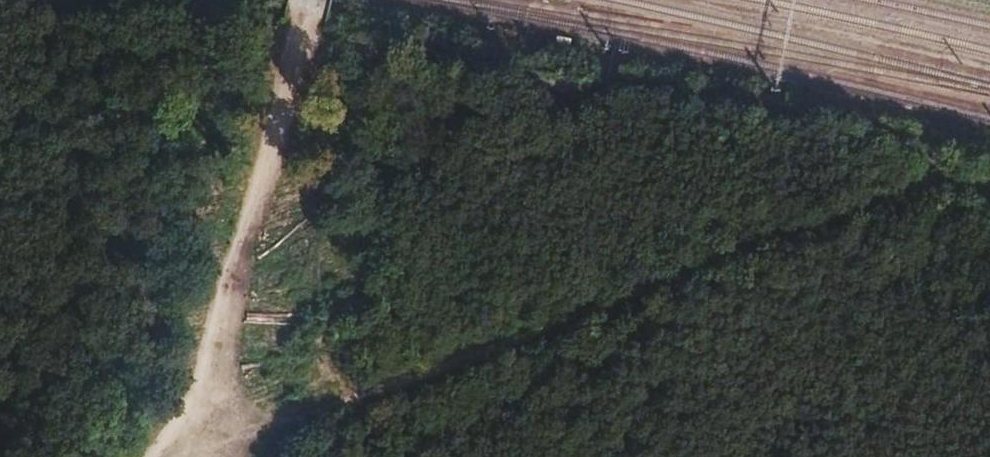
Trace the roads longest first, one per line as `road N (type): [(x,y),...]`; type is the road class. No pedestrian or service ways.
road 1 (track): [(305,28),(520,68),(967,184)]
road 2 (track): [(298,61),(192,456)]

